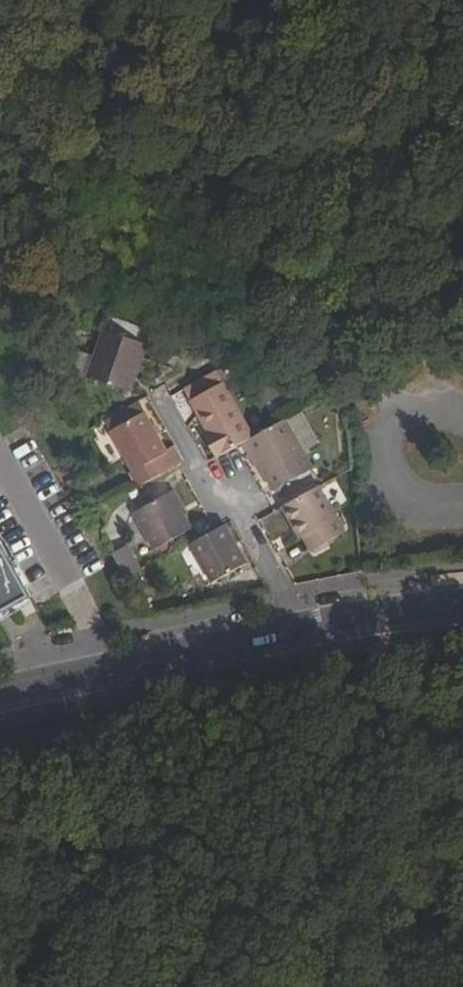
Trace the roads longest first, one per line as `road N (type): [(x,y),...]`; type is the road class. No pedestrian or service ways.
road 1 (track): [(462,105),(333,271),(324,337),(396,414)]
road 2 (tertiary): [(0,689),(300,622)]
road 3 (residential): [(164,401),(300,622)]
road 4 (tertiary): [(300,622),(462,598)]

